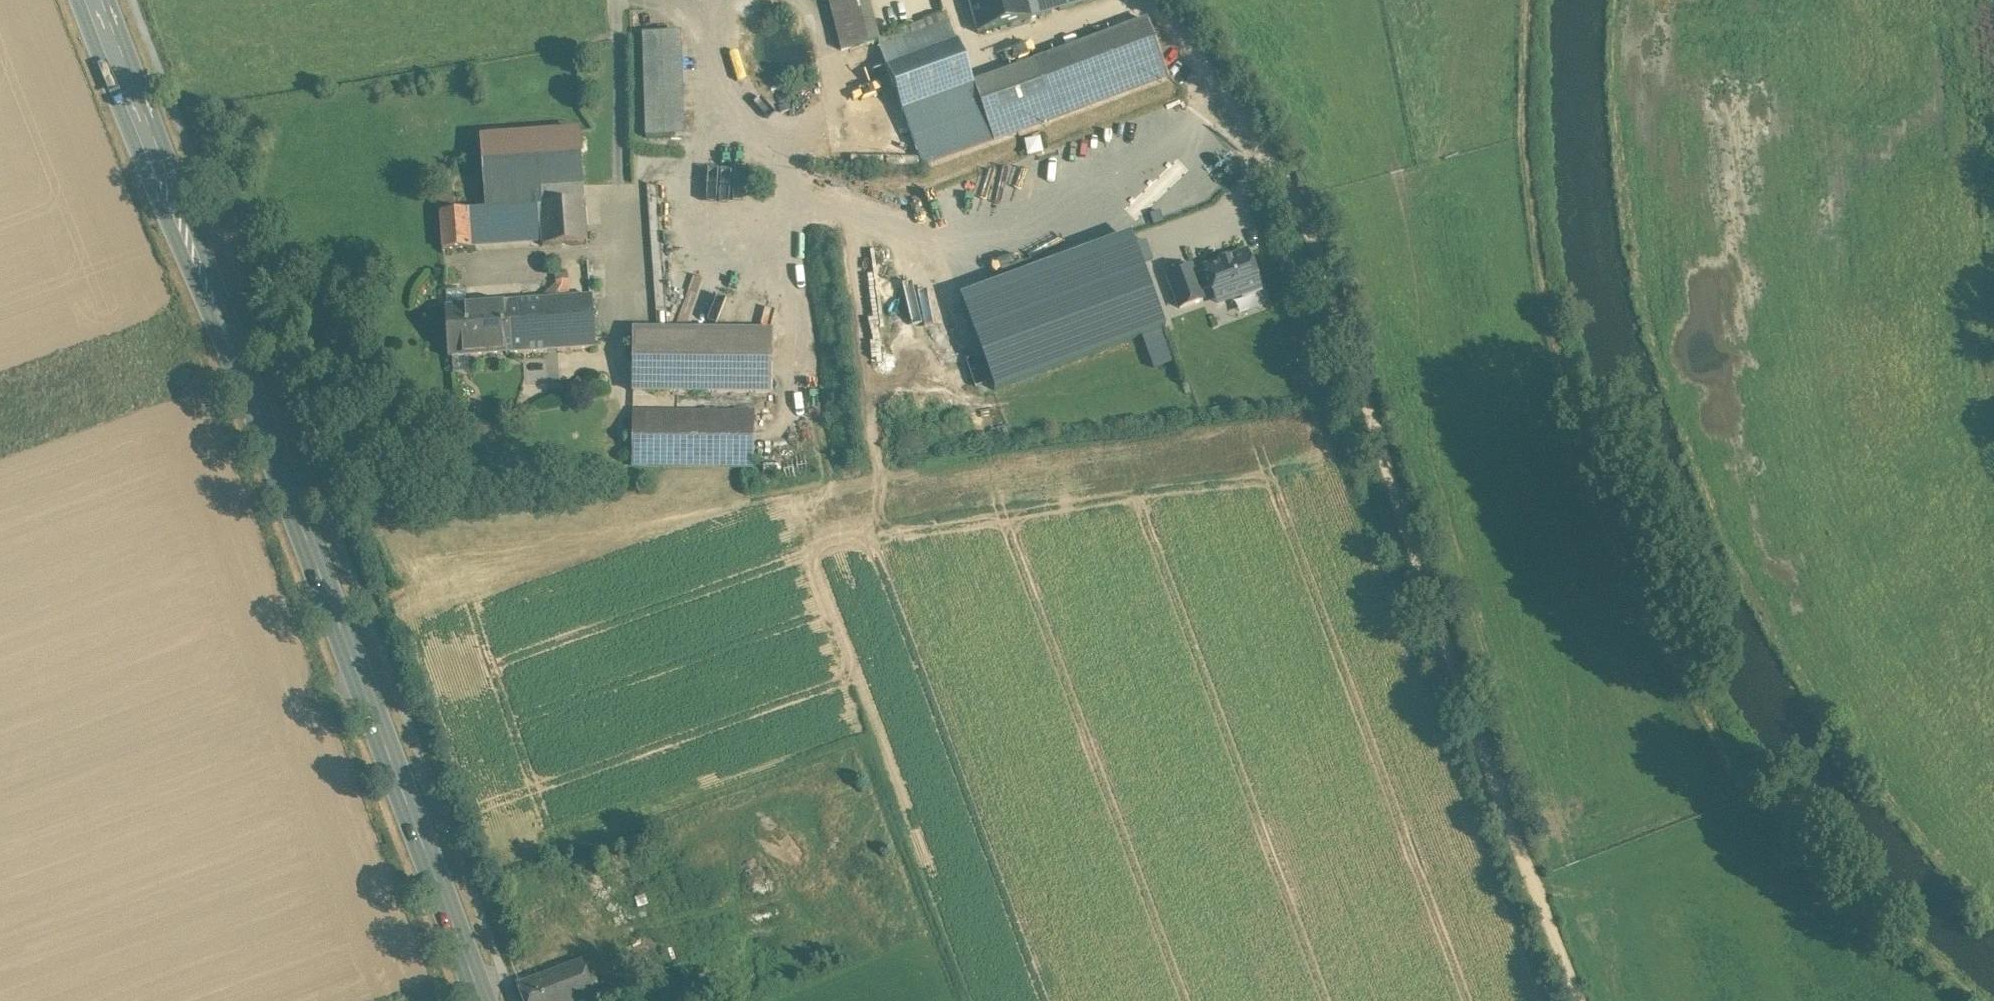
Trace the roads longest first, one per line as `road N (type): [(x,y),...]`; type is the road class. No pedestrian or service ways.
road 1 (track): [(1586,1000),(1504,796),(1326,279),(1249,132),(1141,0)]
road 2 (primary): [(95,0),(481,1000)]

